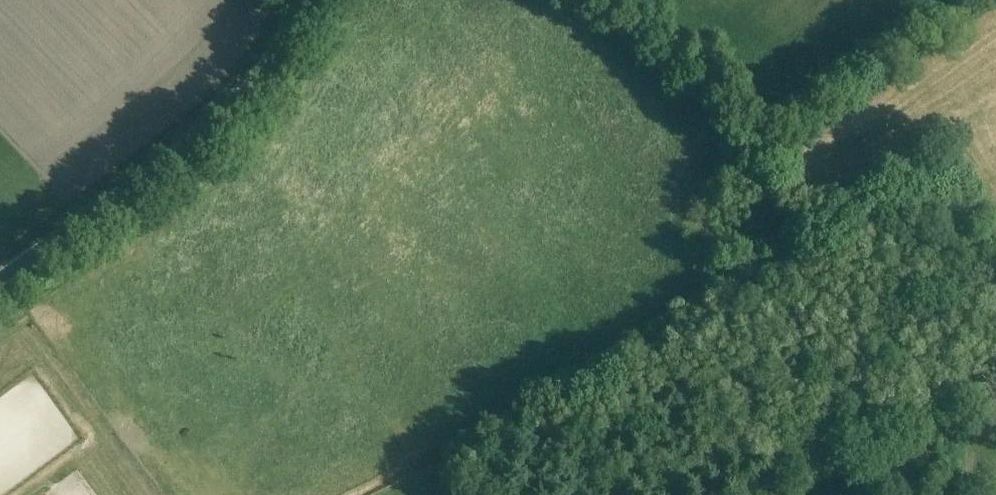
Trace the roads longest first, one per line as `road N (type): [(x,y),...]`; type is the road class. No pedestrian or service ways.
road 1 (unclassified): [(0,276),(182,142),(235,88),(300,0)]

